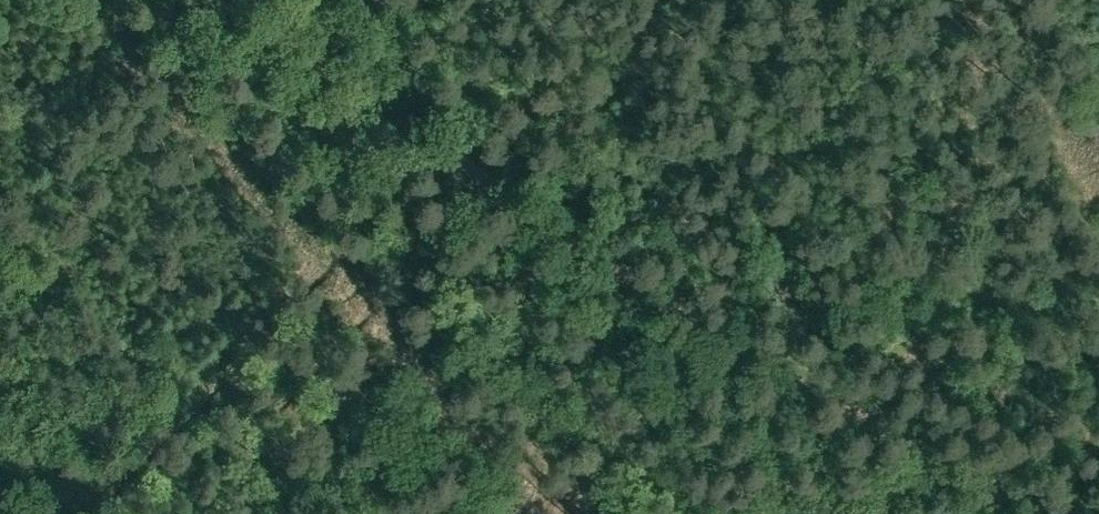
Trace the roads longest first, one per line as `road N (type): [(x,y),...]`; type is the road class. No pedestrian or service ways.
road 1 (track): [(263,0),(575,246),(882,437),(1048,513)]
road 2 (track): [(643,513),(519,373),(504,197)]
road 3 (track): [(566,513),(676,312)]

